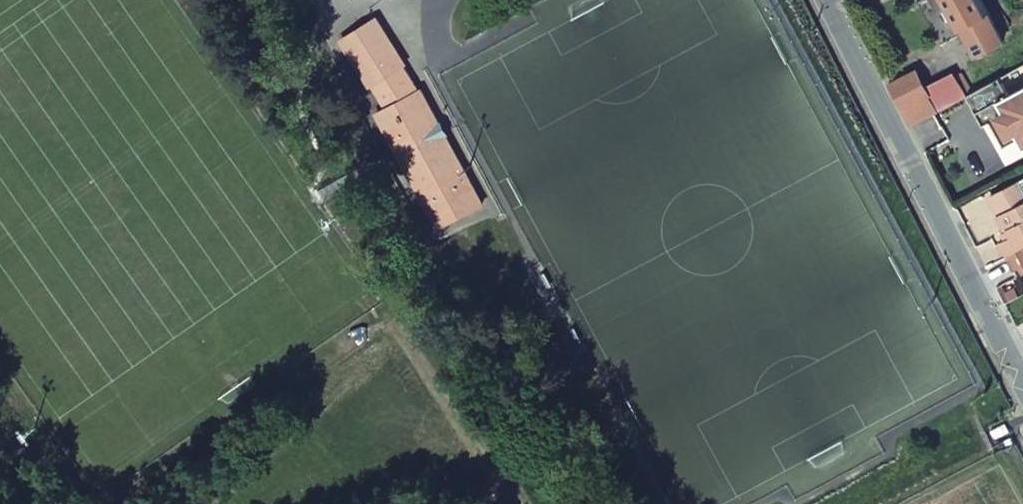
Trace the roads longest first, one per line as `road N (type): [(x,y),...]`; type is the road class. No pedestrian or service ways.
road 1 (secondary): [(1022,392),(821,0)]
road 2 (track): [(515,503),(386,329)]

